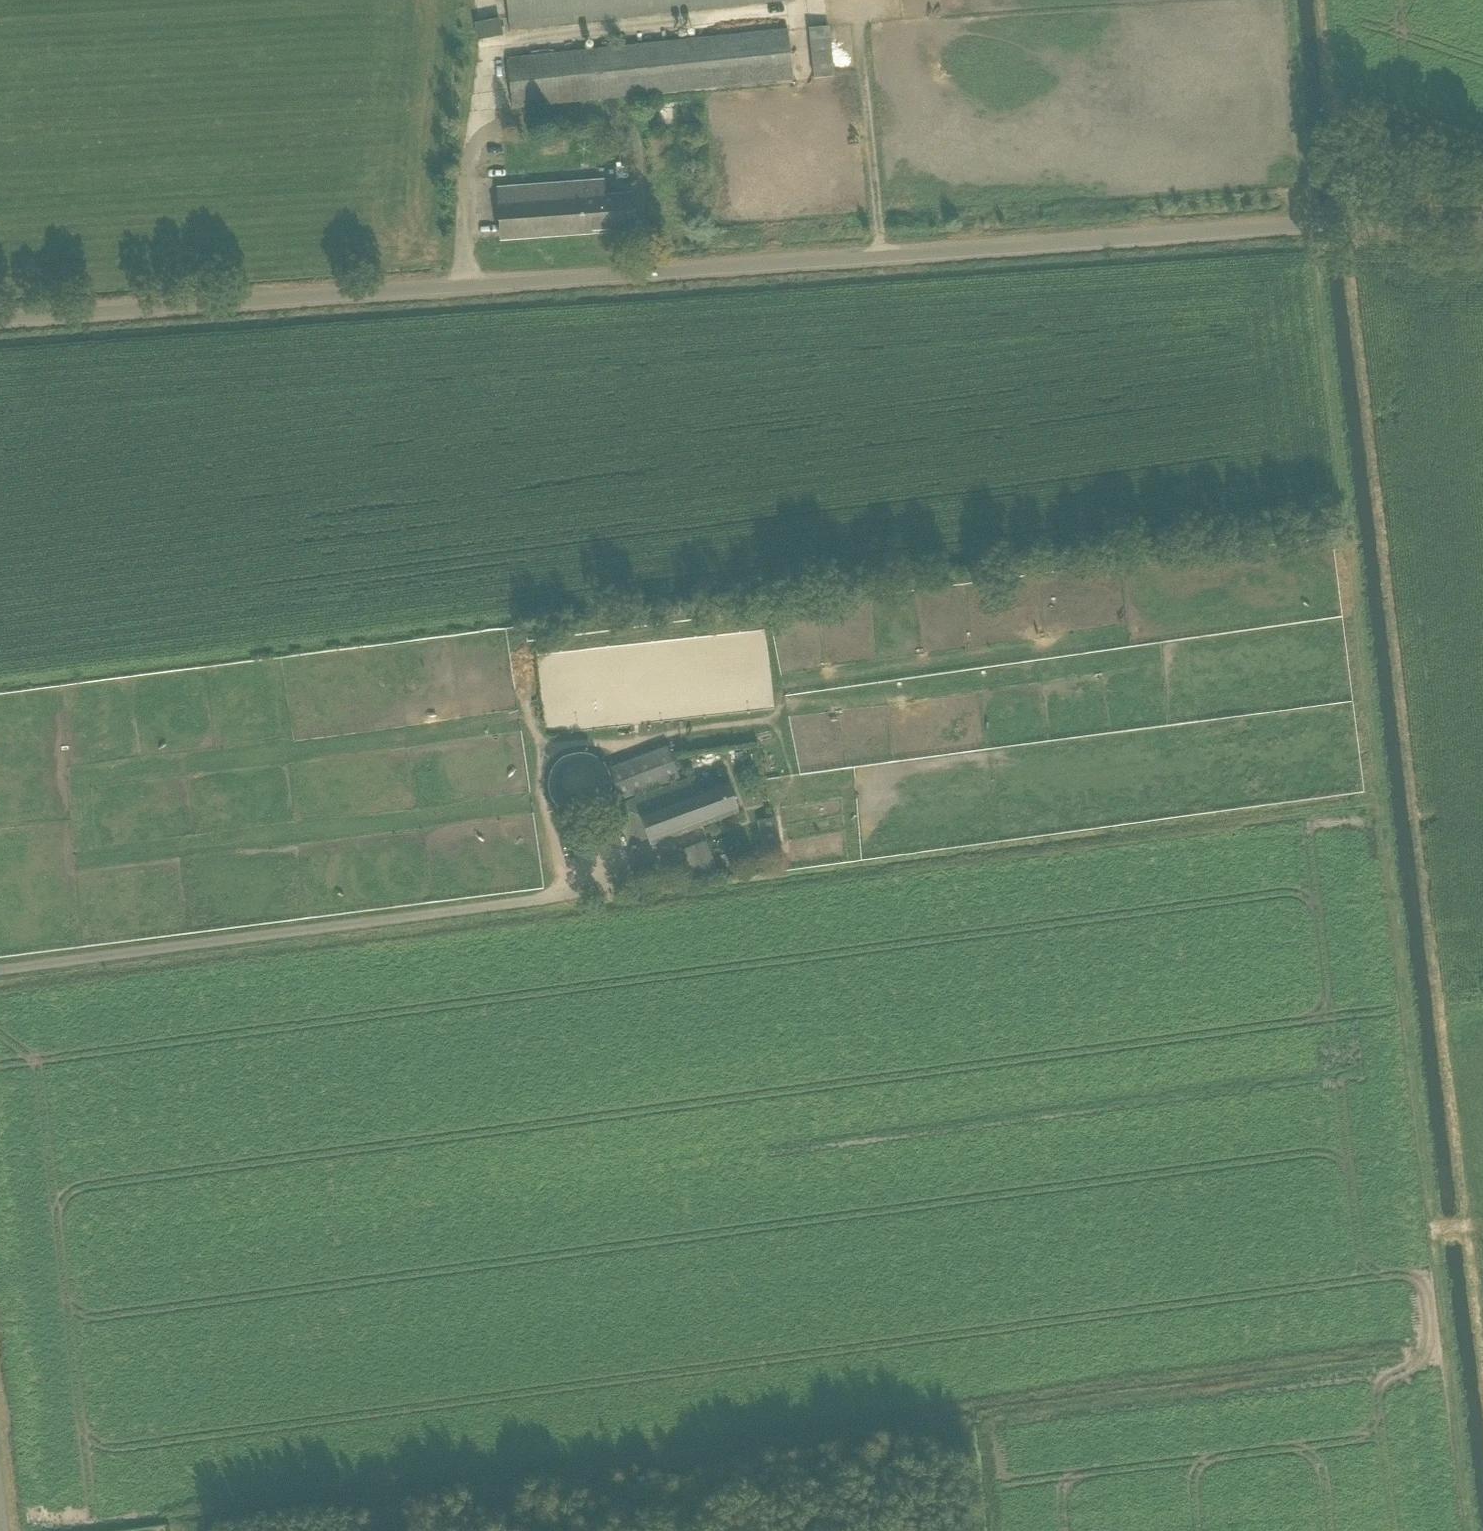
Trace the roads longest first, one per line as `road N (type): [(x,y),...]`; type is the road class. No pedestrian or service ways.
road 1 (unclassified): [(0,320),(1345,224),(1482,224)]
road 2 (track): [(1438,1336),(1424,1248),(1441,1230),(1482,1228)]

